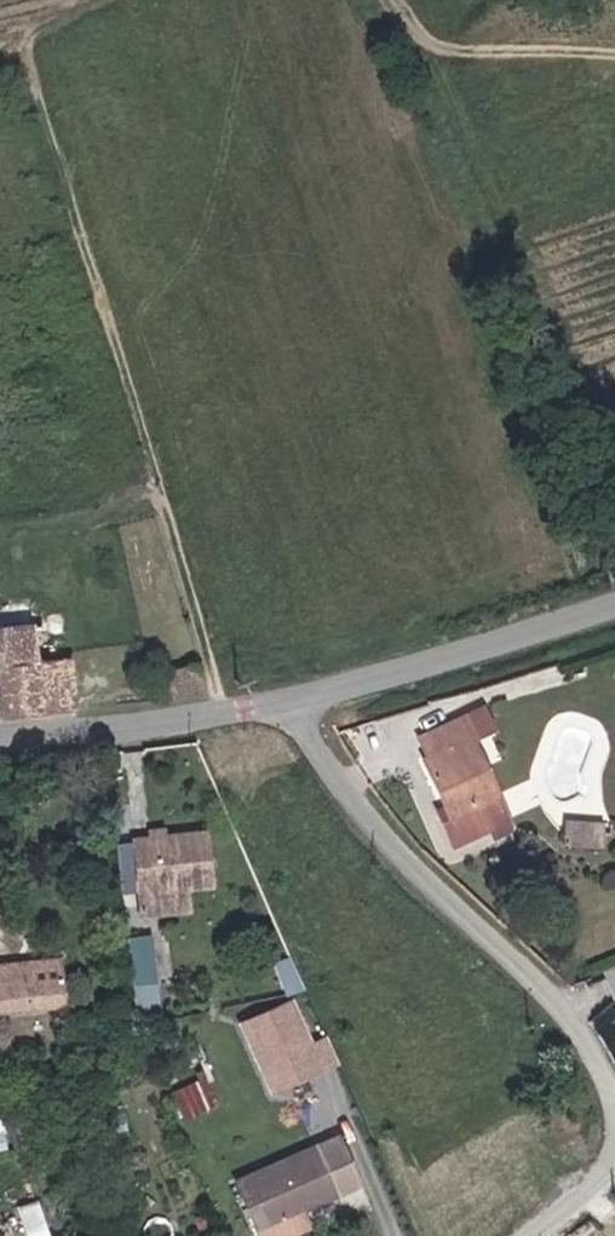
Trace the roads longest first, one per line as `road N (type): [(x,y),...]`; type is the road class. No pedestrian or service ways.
road 1 (residential): [(295,696),(317,746),(361,807),(569,1008),(614,1103)]
road 2 (tertiary): [(614,603),(381,678),(295,696)]
road 3 (tertiary): [(295,696),(225,711),(0,732)]
road 4 (residential): [(614,1141),(610,1160),(570,1205),(530,1235)]

